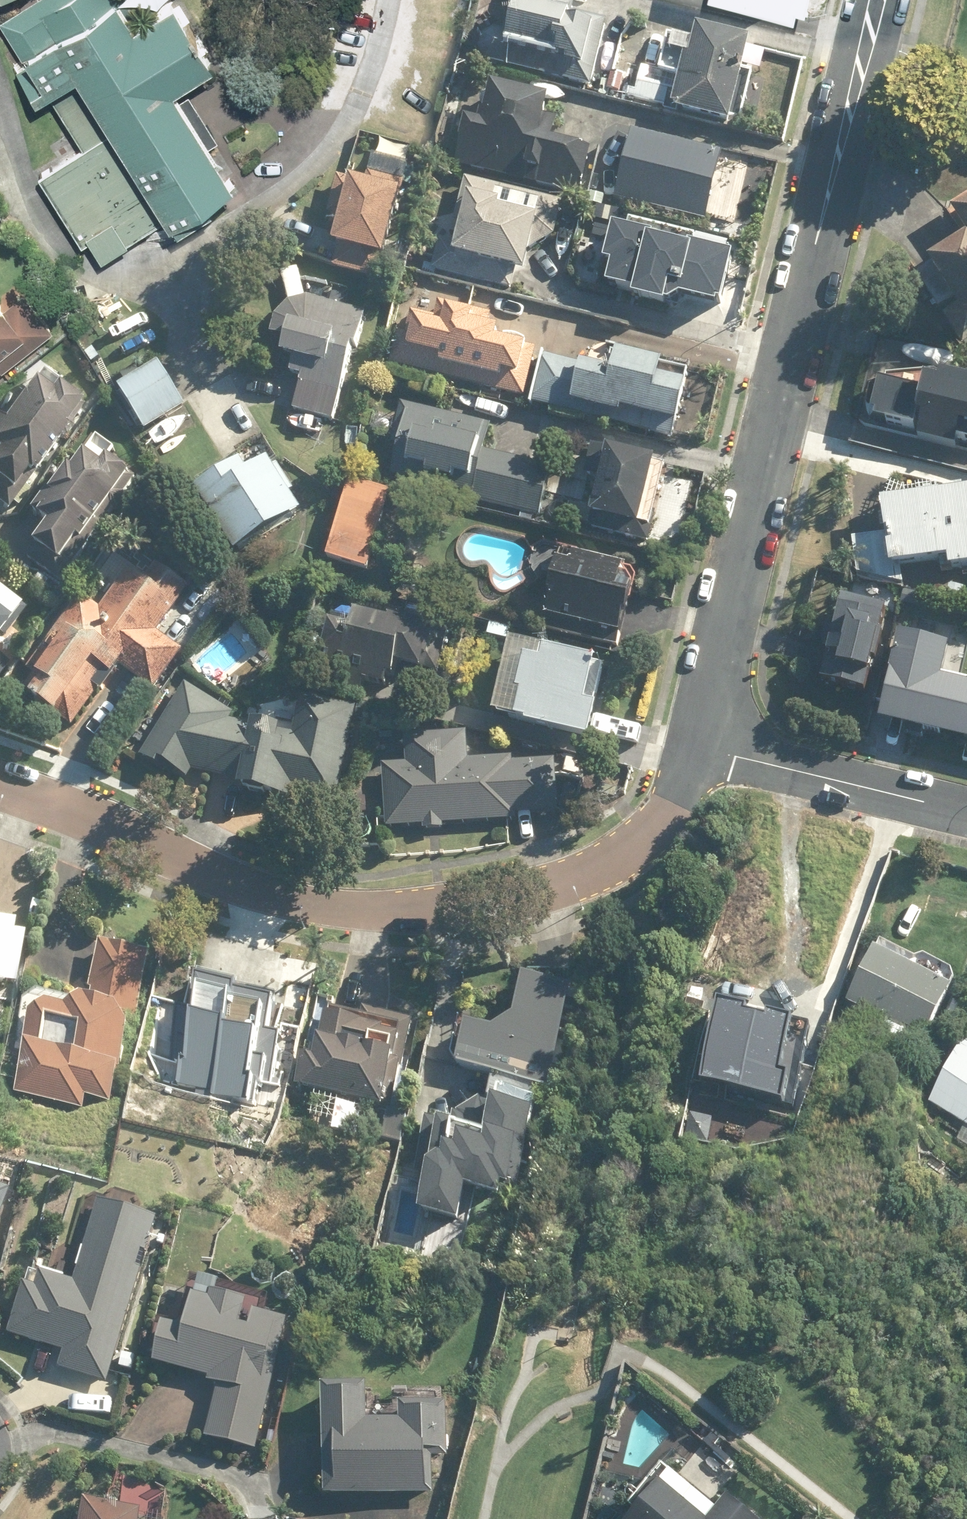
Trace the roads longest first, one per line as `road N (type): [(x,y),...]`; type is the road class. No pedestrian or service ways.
road 1 (residential): [(702,744),(668,820),(610,867),(540,894),(457,909),(379,914),(300,904),(0,792)]
road 2 (residential): [(880,0),(702,744)]
road 3 (residential): [(702,744),(966,813)]

